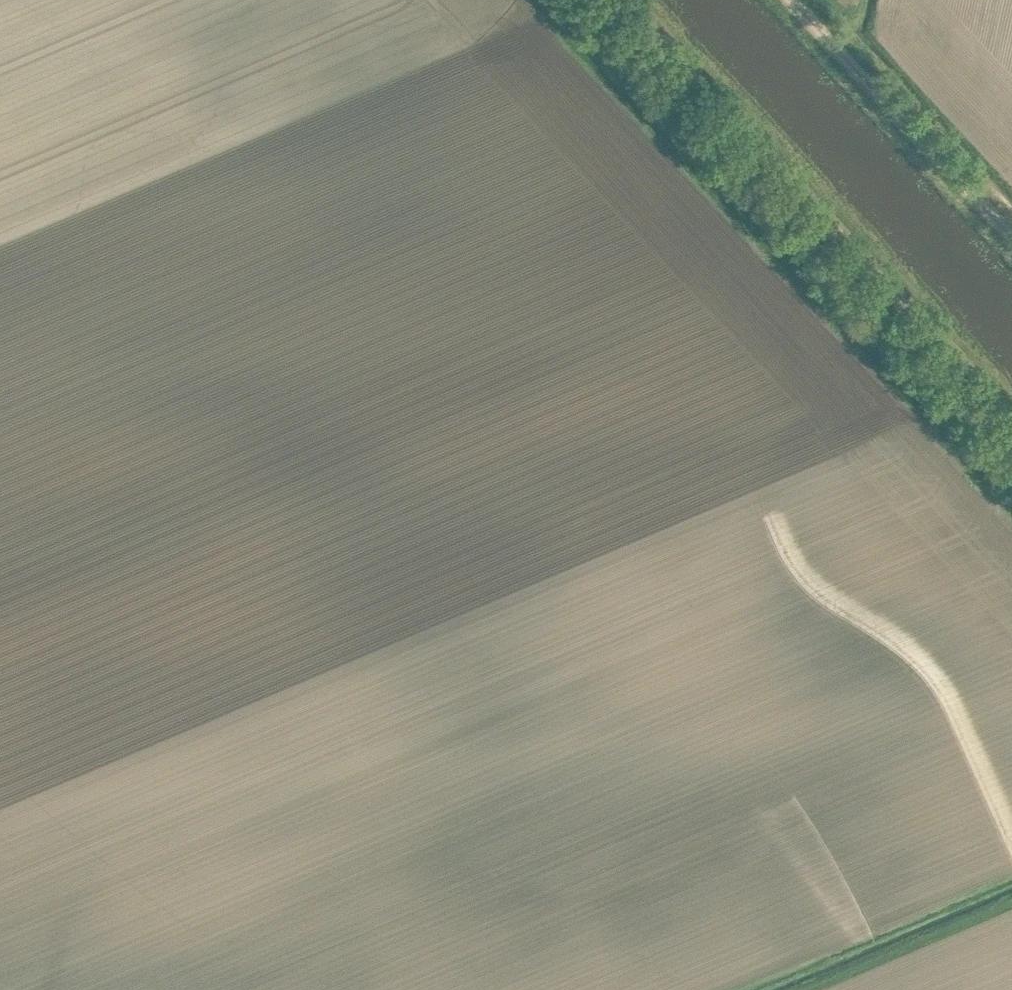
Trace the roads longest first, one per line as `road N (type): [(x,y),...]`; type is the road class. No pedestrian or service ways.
road 1 (track): [(618,0),(1011,422)]
road 2 (track): [(1011,225),(804,0)]

